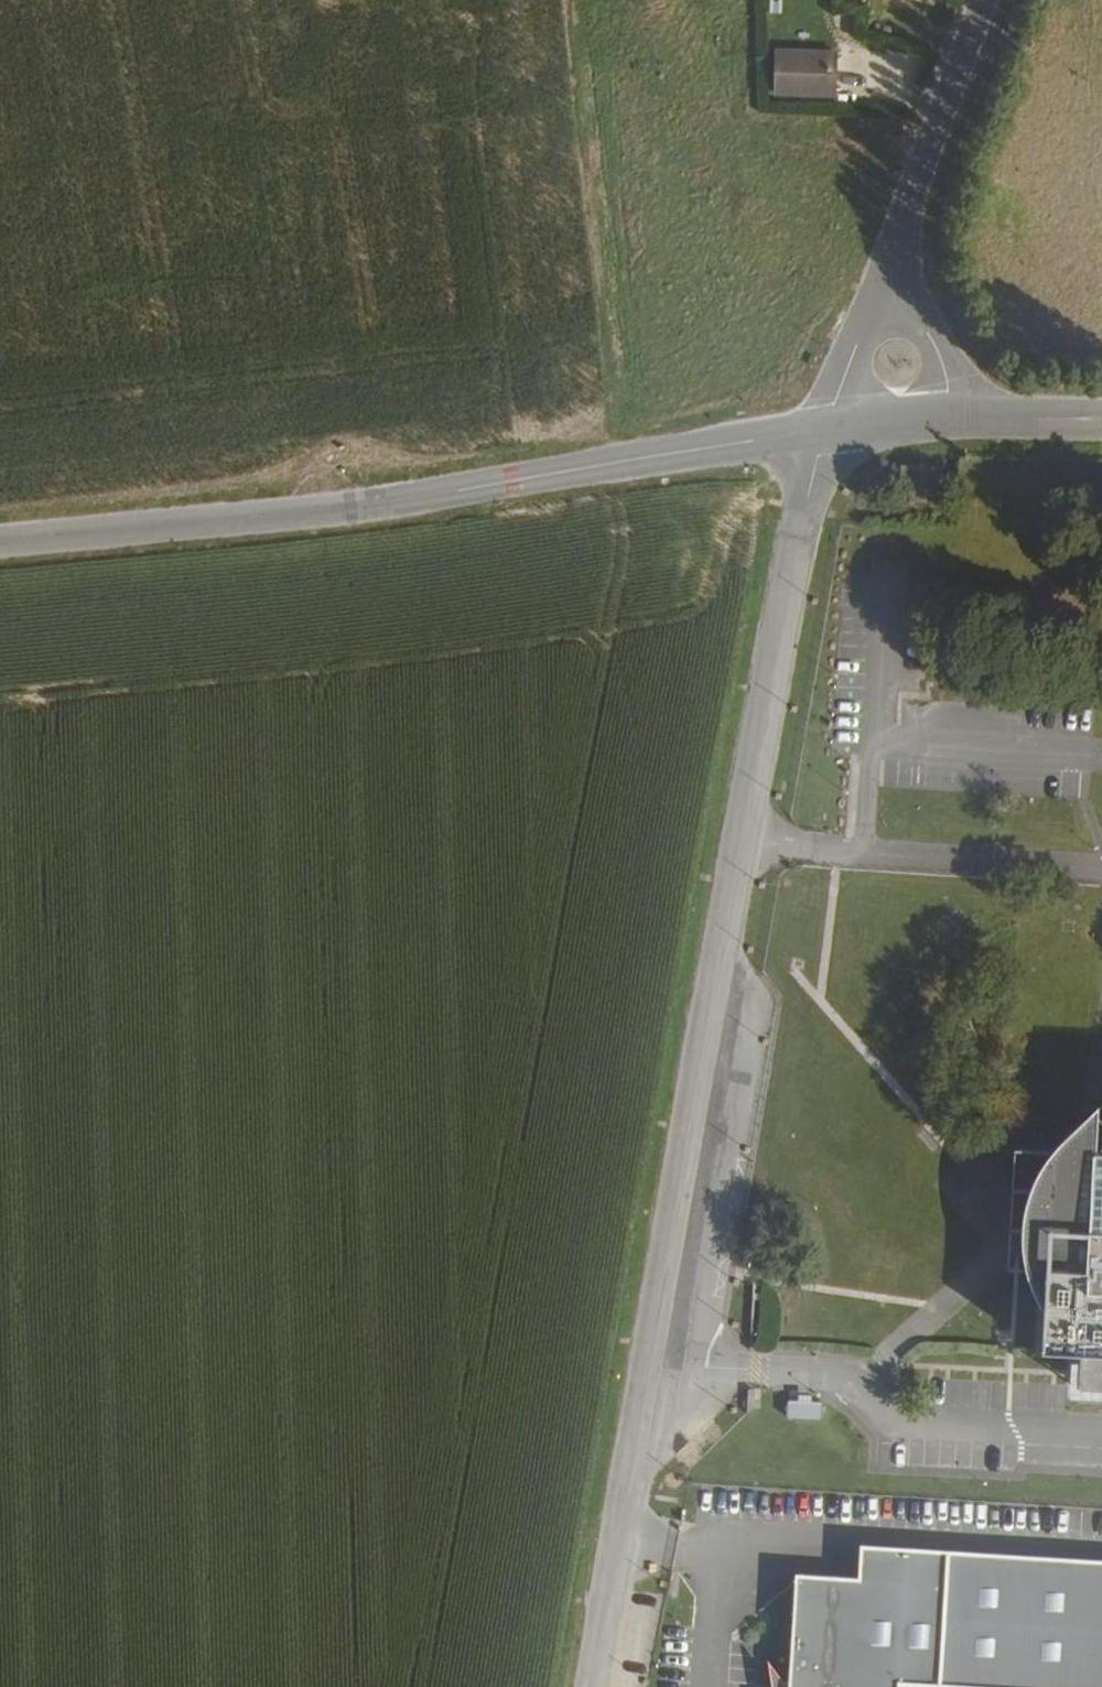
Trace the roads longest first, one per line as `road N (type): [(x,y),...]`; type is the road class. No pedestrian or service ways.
road 1 (unclassified): [(594,1686),(699,1155),(822,434)]
road 2 (tertiary): [(822,434),(0,549)]
road 3 (residential): [(897,238),(987,0)]
road 4 (residential): [(822,434),(897,238)]
road 5 (residential): [(952,419),(935,347),(902,291),(897,238)]
road 6 (tertiary): [(952,419),(1101,421)]
road 7 (tertiary): [(822,434),(952,419)]

